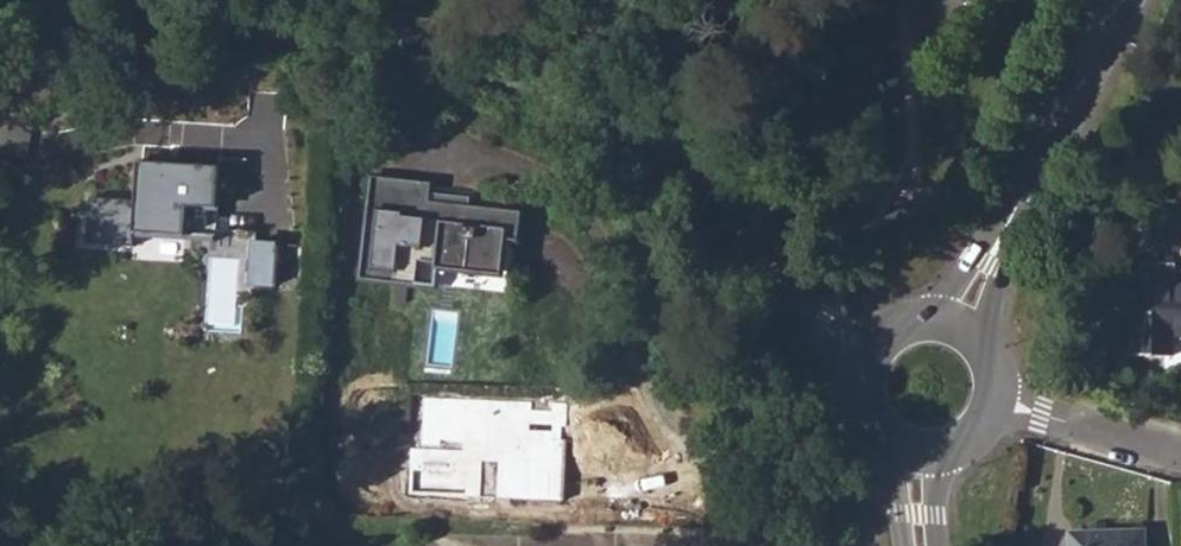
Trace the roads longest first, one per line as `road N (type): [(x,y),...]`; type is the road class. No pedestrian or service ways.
road 1 (residential): [(816,325),(726,219),(664,162),(547,91),(446,55),(325,32),(107,12)]
road 2 (secondary): [(1124,0),(987,266)]
road 3 (residential): [(0,109),(107,12)]
road 4 (residential): [(1043,423),(1180,458)]

